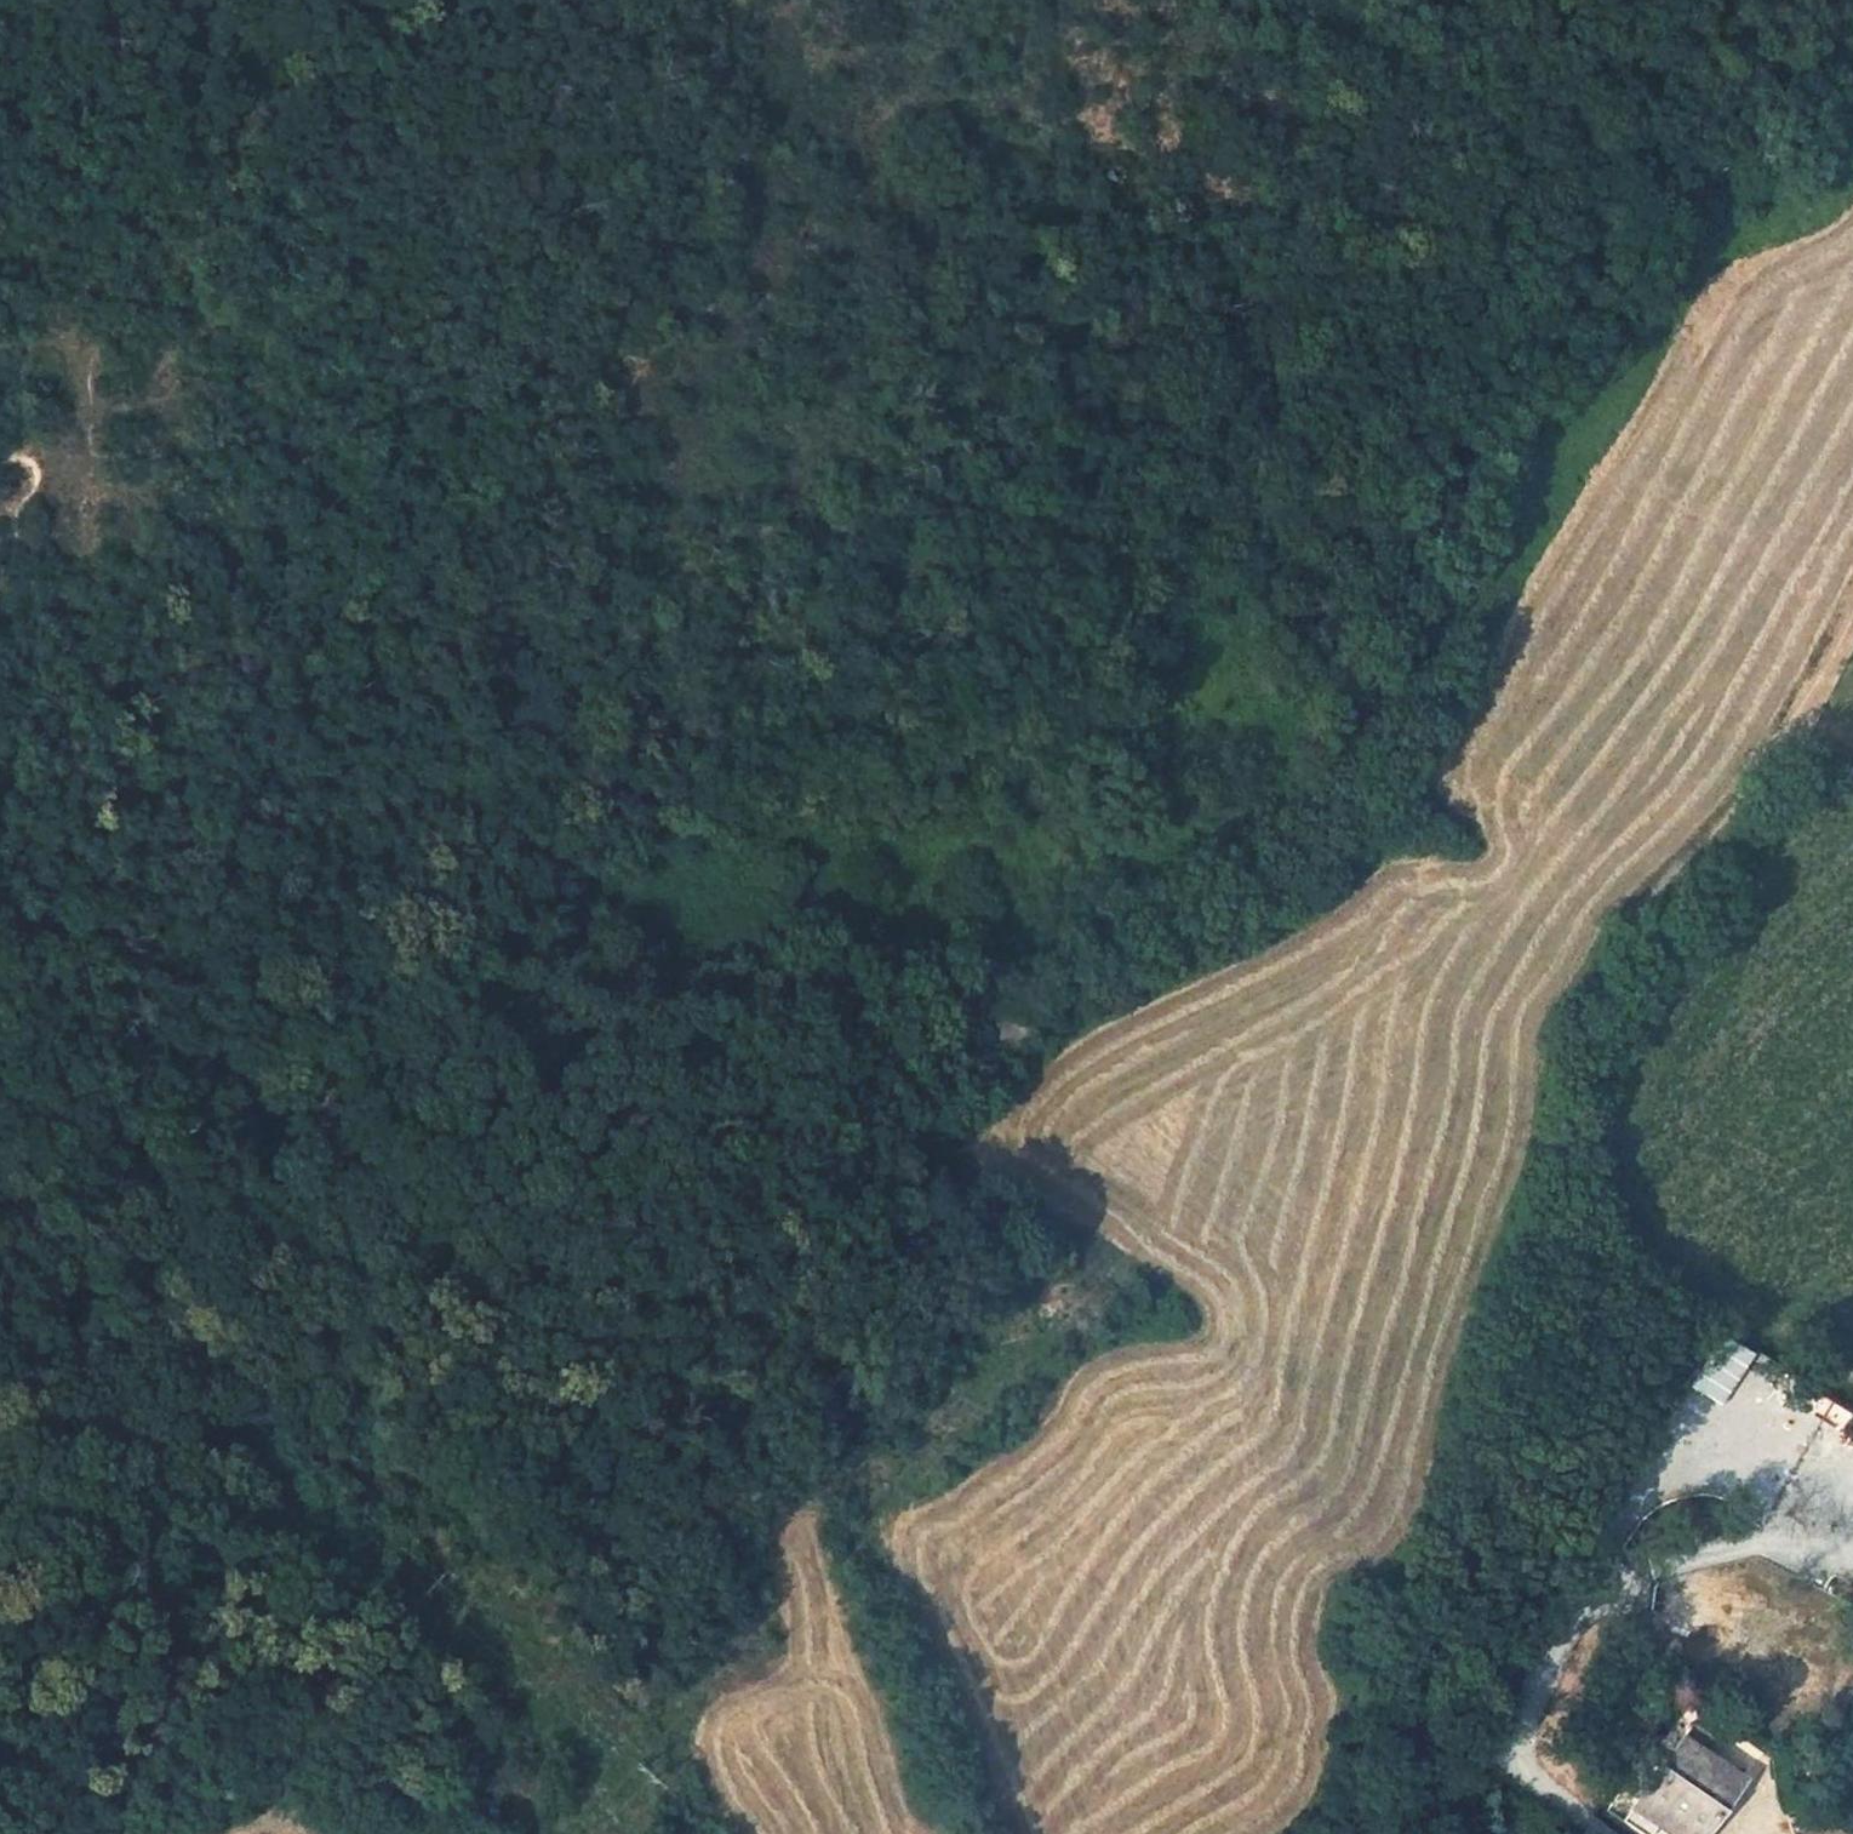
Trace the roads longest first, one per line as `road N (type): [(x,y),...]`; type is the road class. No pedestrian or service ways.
road 1 (track): [(1852,617),(1748,797)]

